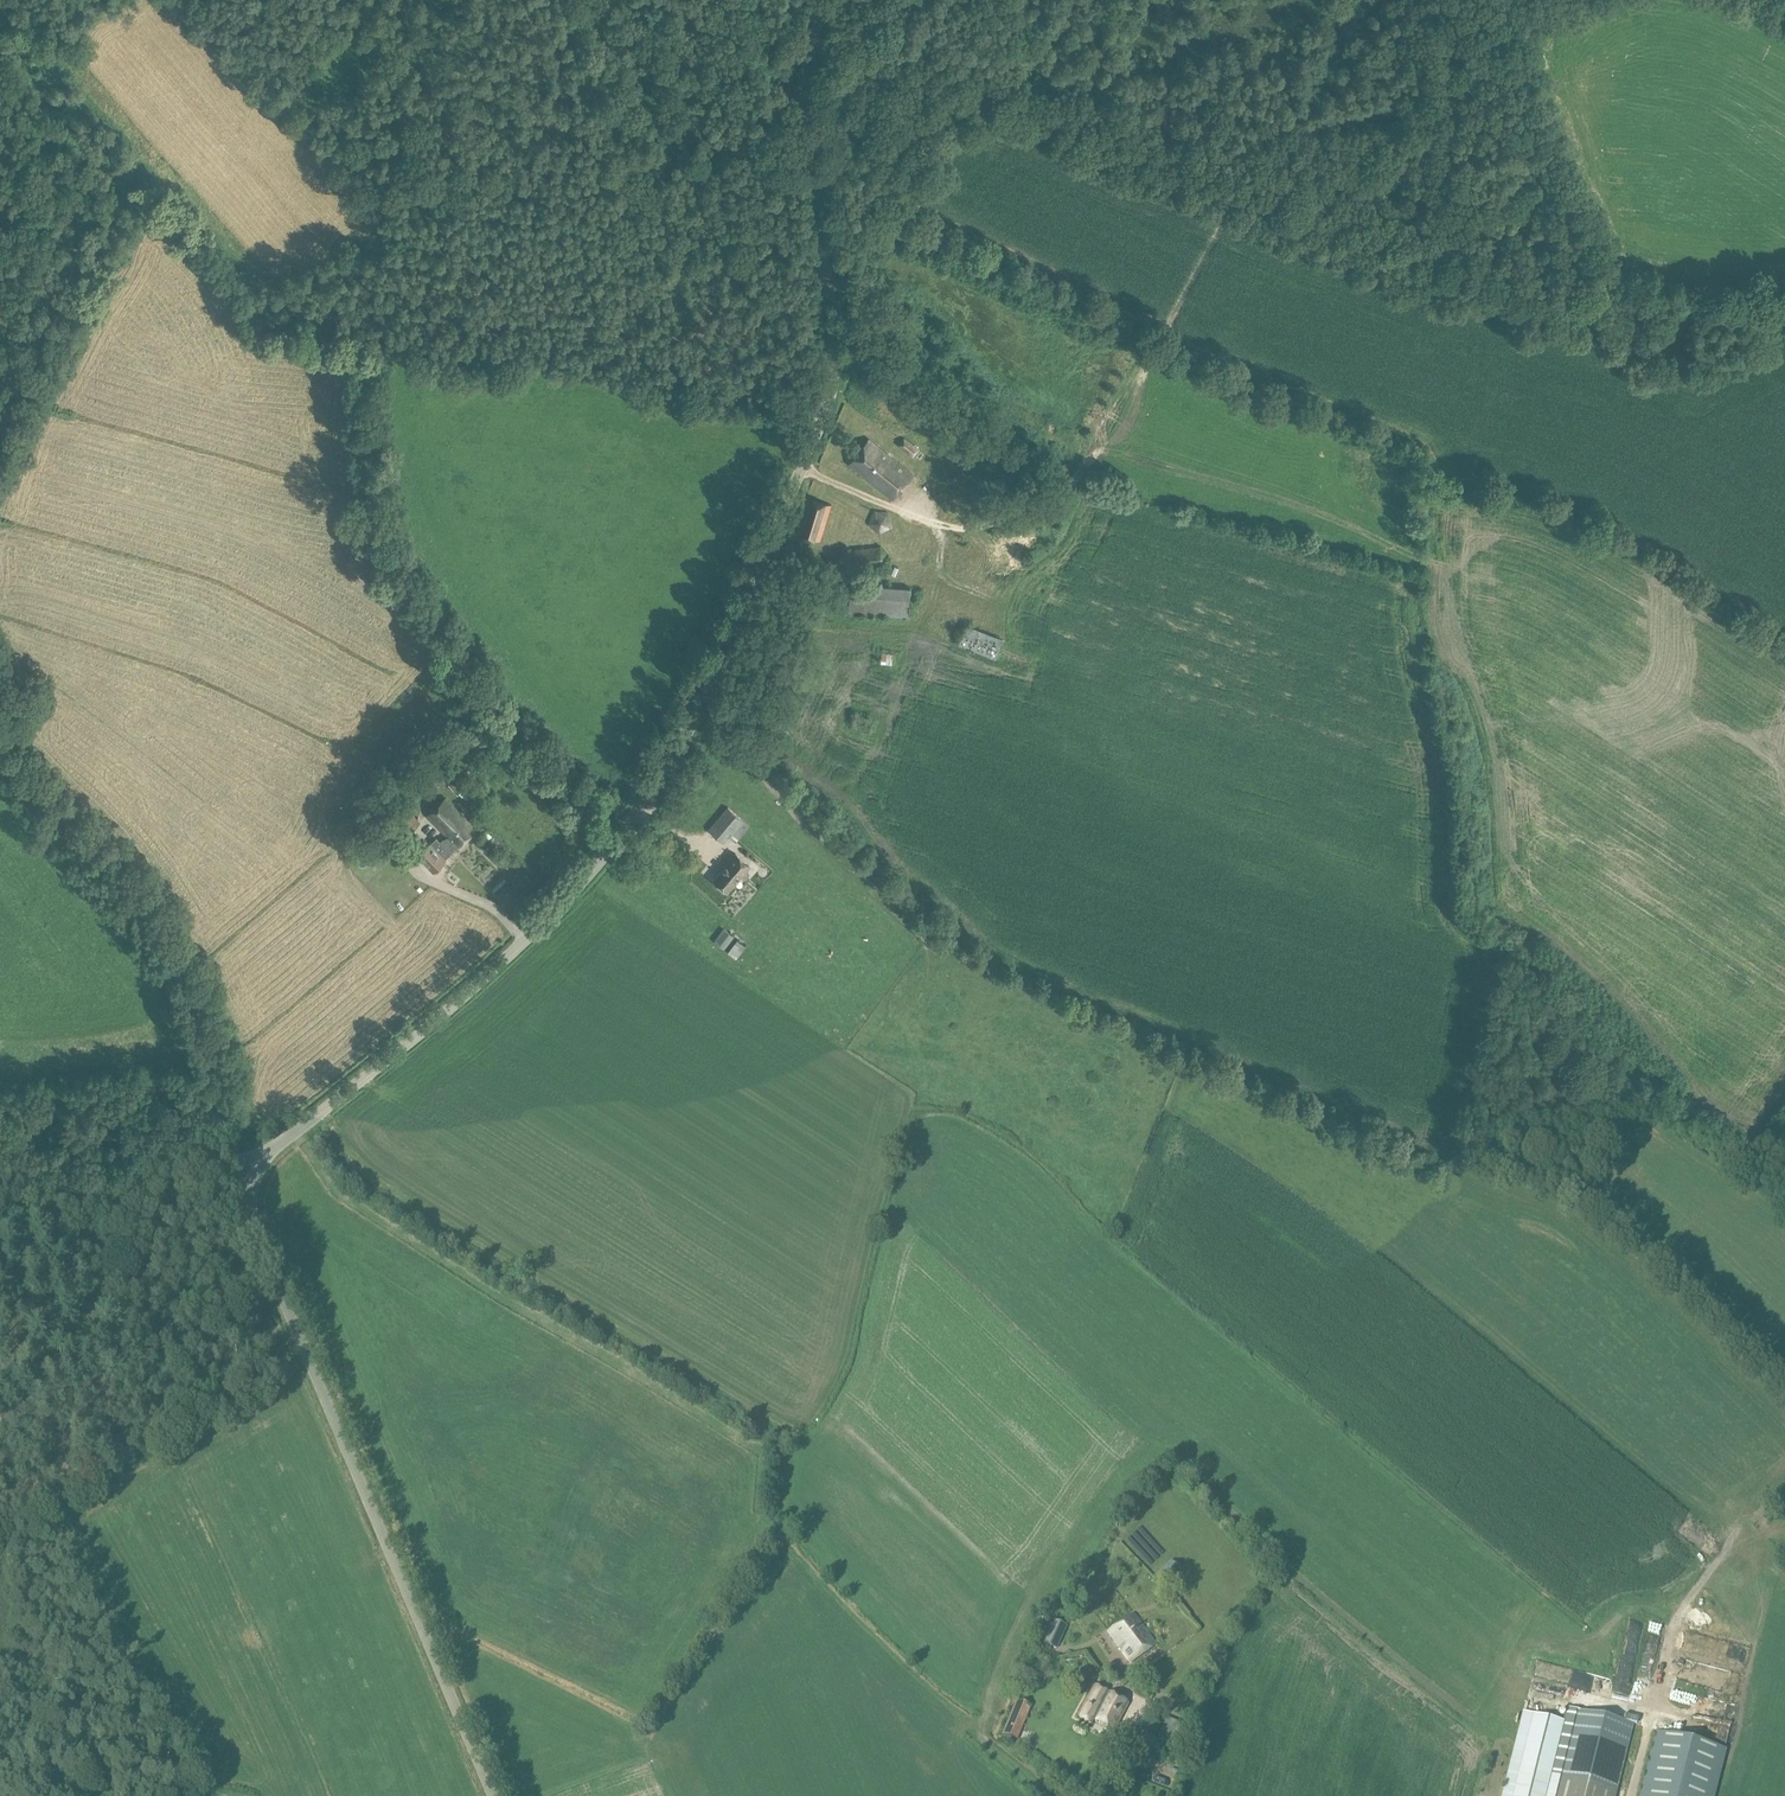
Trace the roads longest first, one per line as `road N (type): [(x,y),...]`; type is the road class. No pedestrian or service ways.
road 1 (tertiary): [(247,1159),(275,1148),(527,939),(626,831),(697,715),(835,377),(807,115),(815,32),(831,0)]
road 2 (unclassified): [(492,1795),(263,1254),(247,1159)]
road 3 (track): [(802,470),(944,526),(996,522),(1056,499),(1077,478),(1162,326)]
road 4 (track): [(920,927),(697,715)]
road 5 (tertiary): [(0,1246),(112,1183),(247,1159)]

